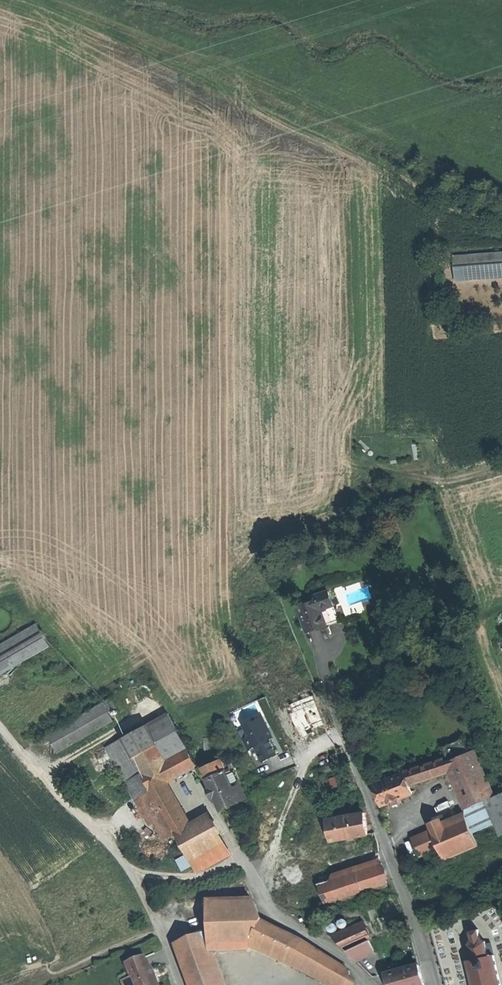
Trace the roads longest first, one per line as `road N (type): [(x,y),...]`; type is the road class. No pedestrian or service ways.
road 1 (track): [(101,0),(501,185)]
road 2 (track): [(179,984),(129,873),(0,726)]
road 3 (residential): [(366,984),(343,956),(275,918),(229,837)]
road 4 (residential): [(435,984),(382,834)]

